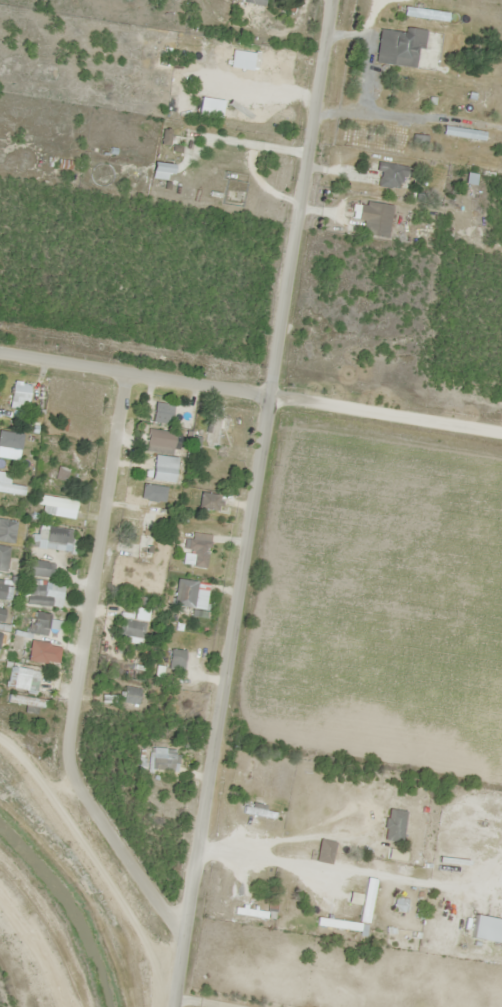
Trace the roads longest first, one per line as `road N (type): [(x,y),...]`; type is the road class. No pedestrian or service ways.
road 1 (residential): [(175,1006),(267,395),(338,0)]
road 2 (residential): [(127,376),(69,773),(185,933)]
road 3 (residential): [(267,395),(0,355)]
road 4 (residential): [(501,433),(267,395)]

